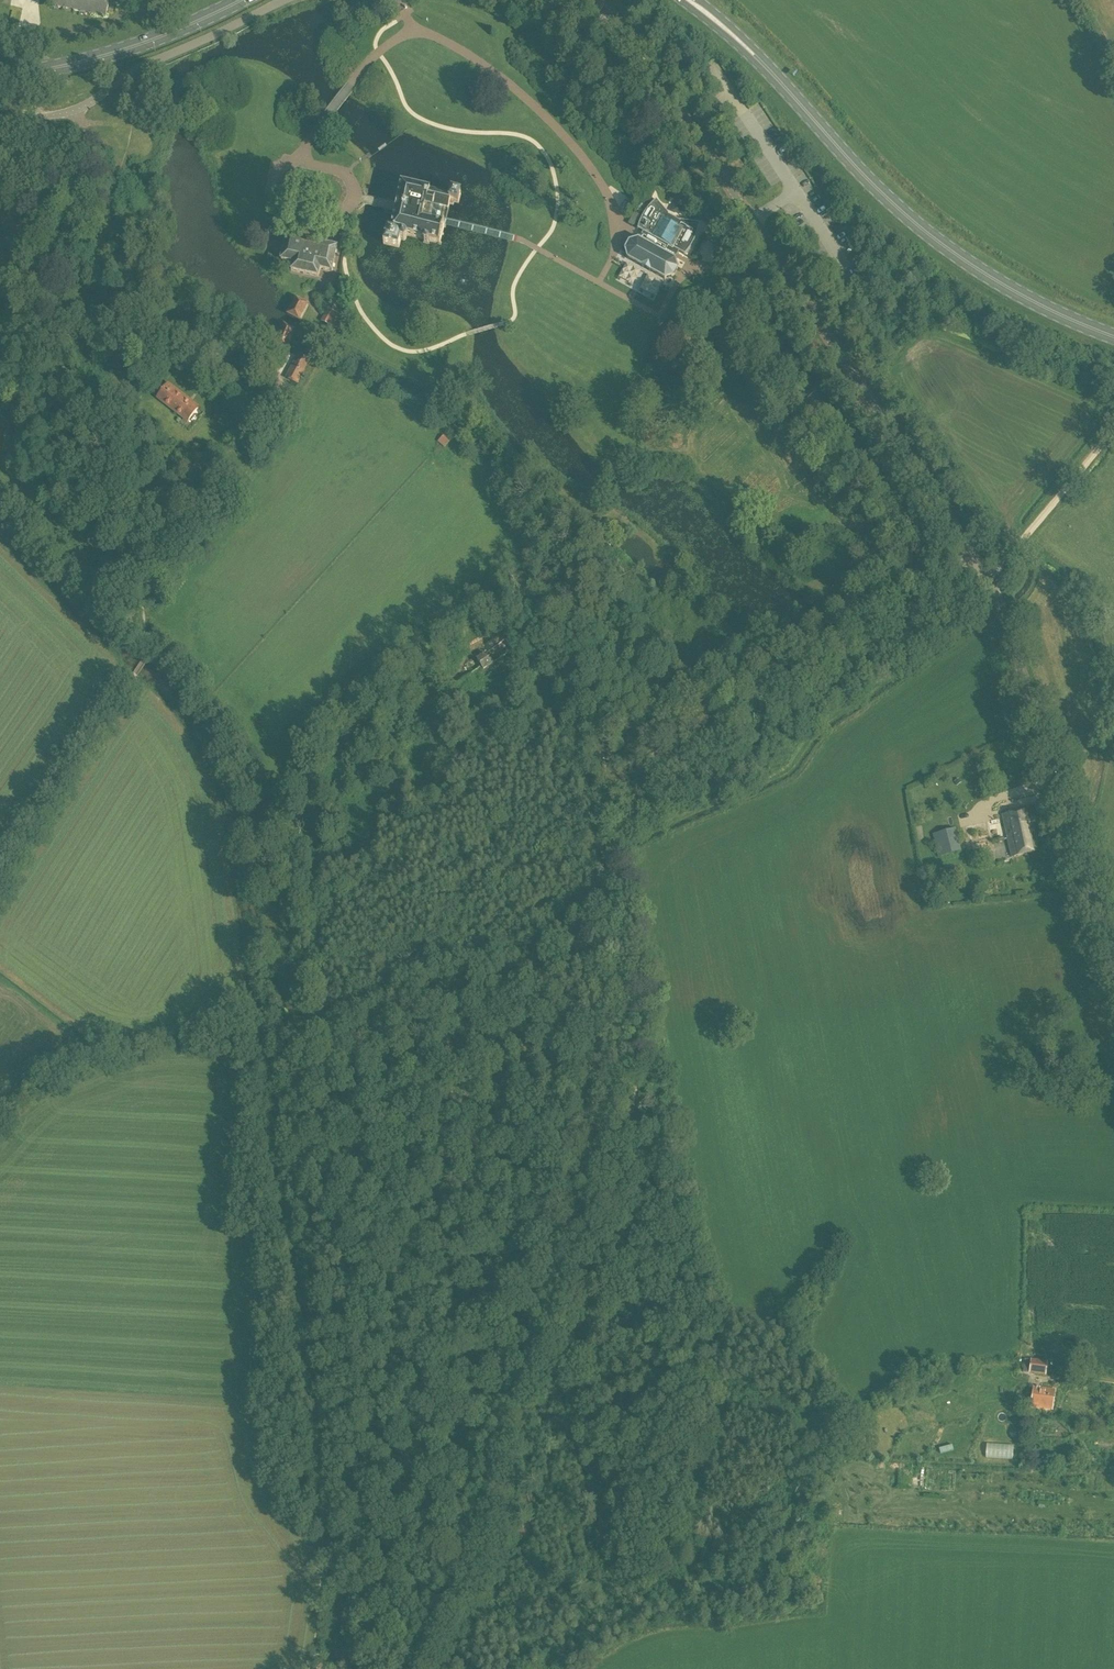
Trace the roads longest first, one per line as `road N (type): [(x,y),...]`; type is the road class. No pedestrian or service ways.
road 1 (secondary): [(1113,962),(985,576),(664,86),(619,25),(583,0)]
road 2 (primary): [(1113,336),(1038,304),(956,255),(692,0)]
road 3 (unclassified): [(75,110),(141,66),(284,0)]
road 4 (primary): [(34,72),(104,57),(242,0)]
road 5 (track): [(985,576),(1113,435)]

